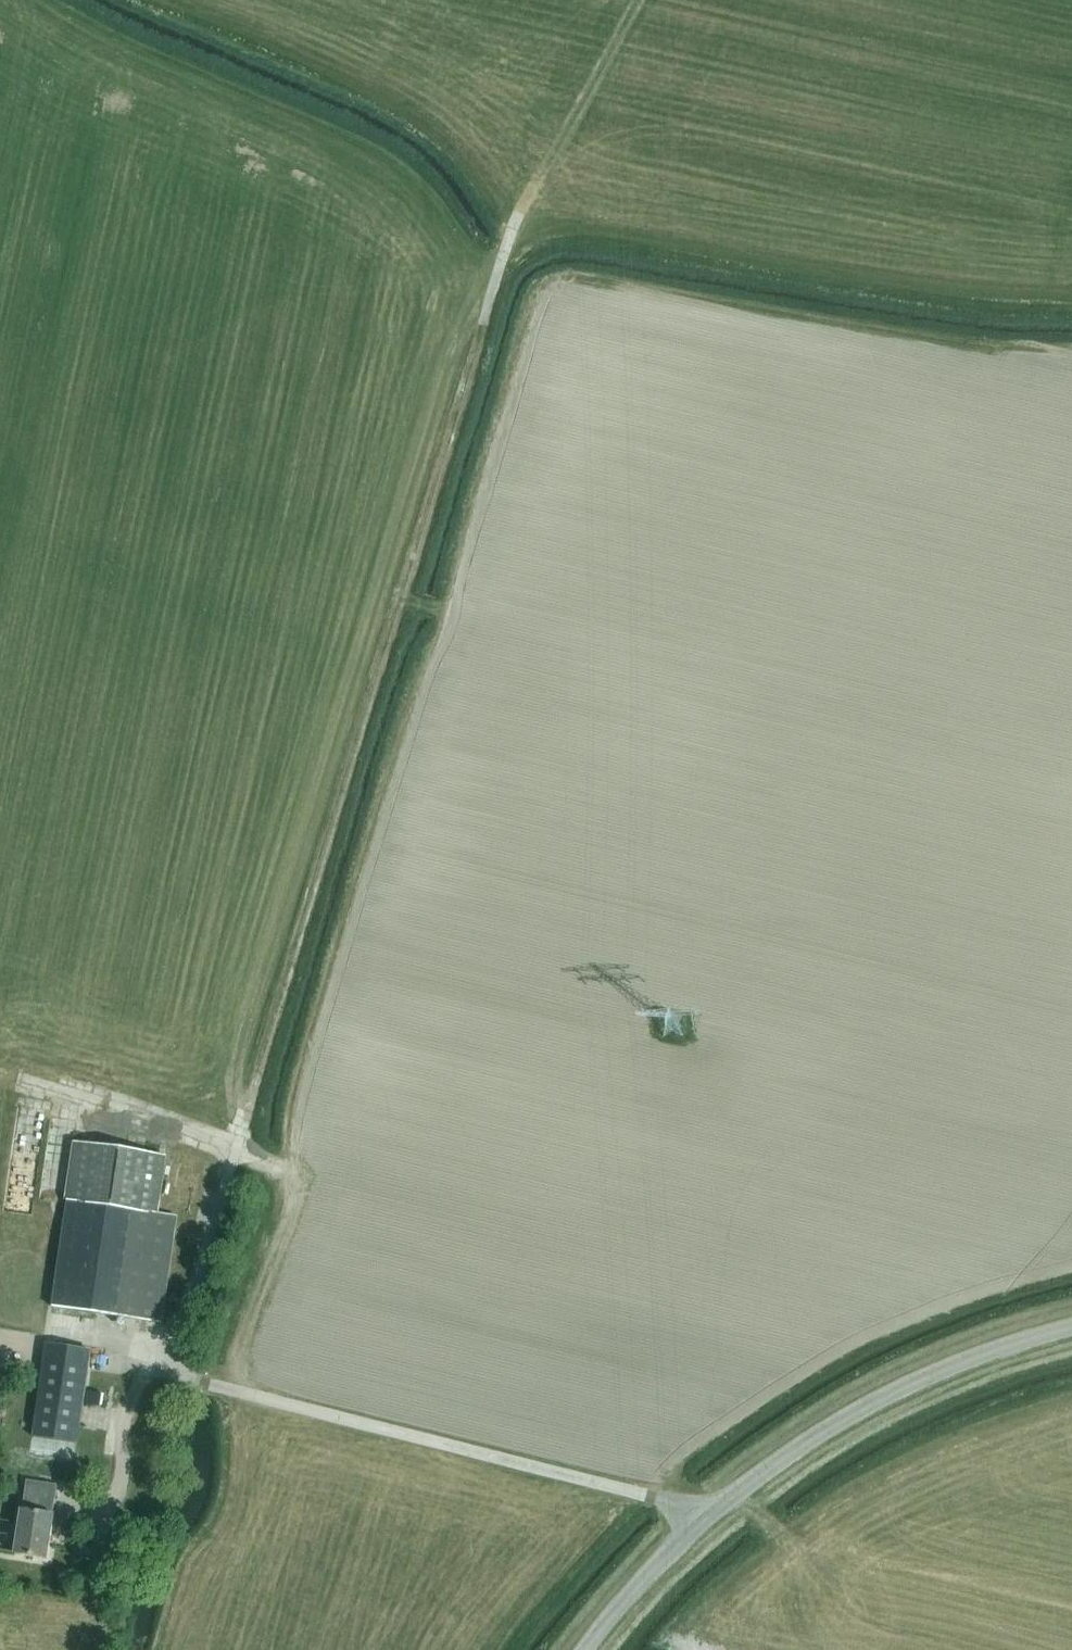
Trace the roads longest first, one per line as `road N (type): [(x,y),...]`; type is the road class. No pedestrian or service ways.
road 1 (track): [(148,1370),(187,1314),(512,227),(638,0)]
road 2 (tertiary): [(585,1649),(701,1521),(807,1441),(909,1386),(1071,1326)]
road 3 (track): [(24,1080),(282,1168)]

